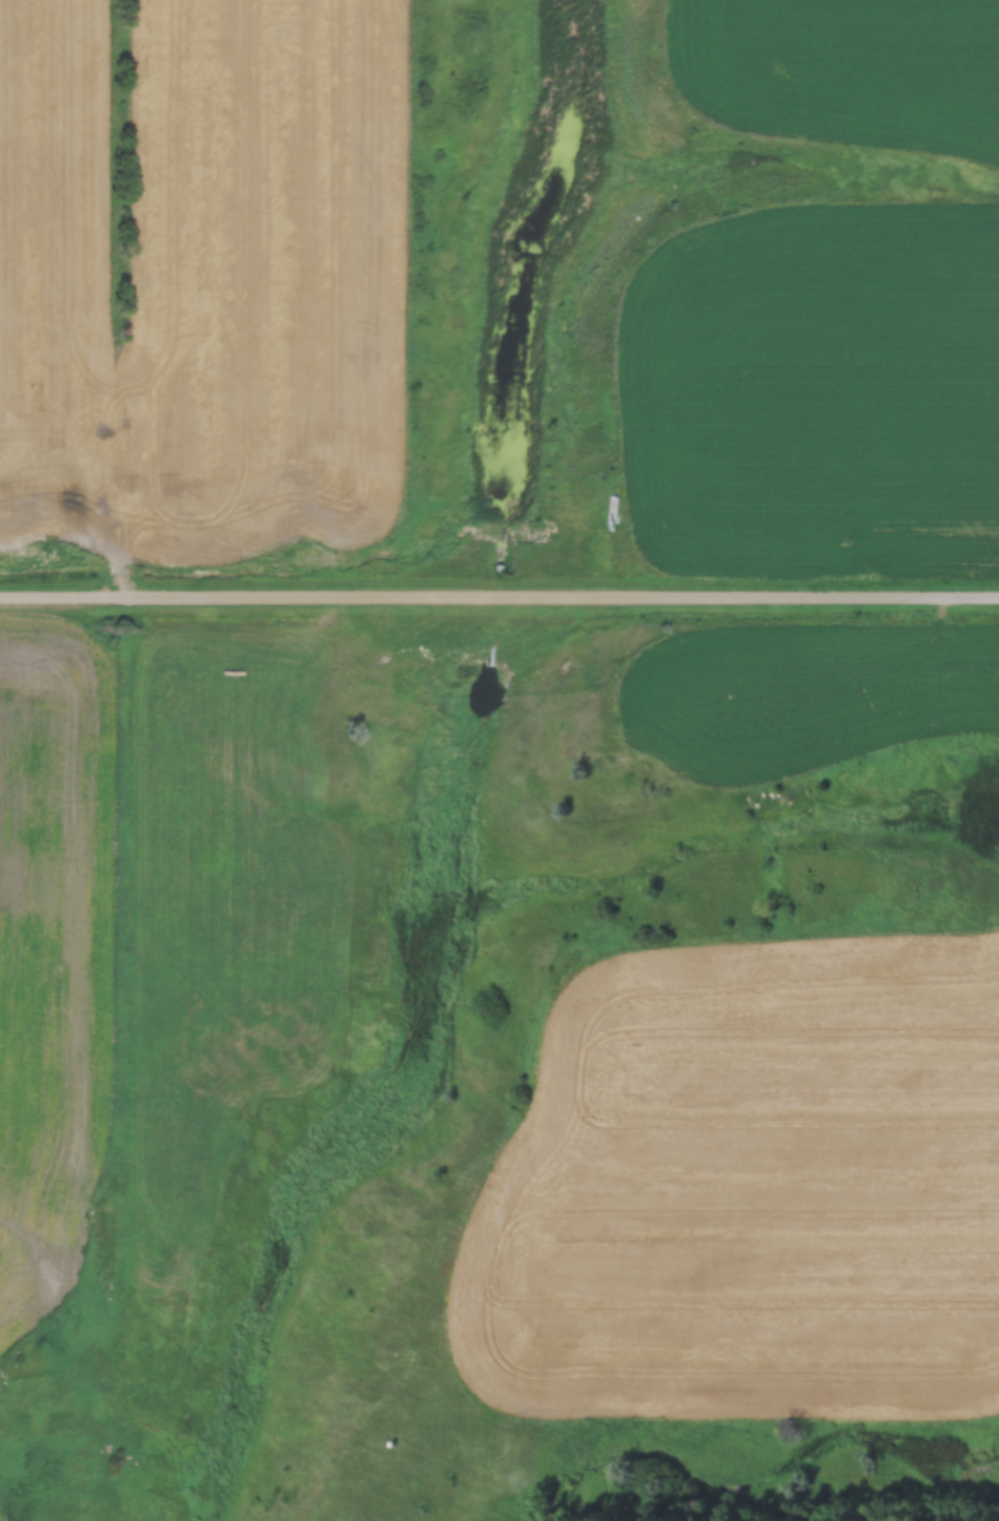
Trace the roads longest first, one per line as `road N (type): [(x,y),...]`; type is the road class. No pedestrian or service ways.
road 1 (residential): [(998,598),(0,596)]

